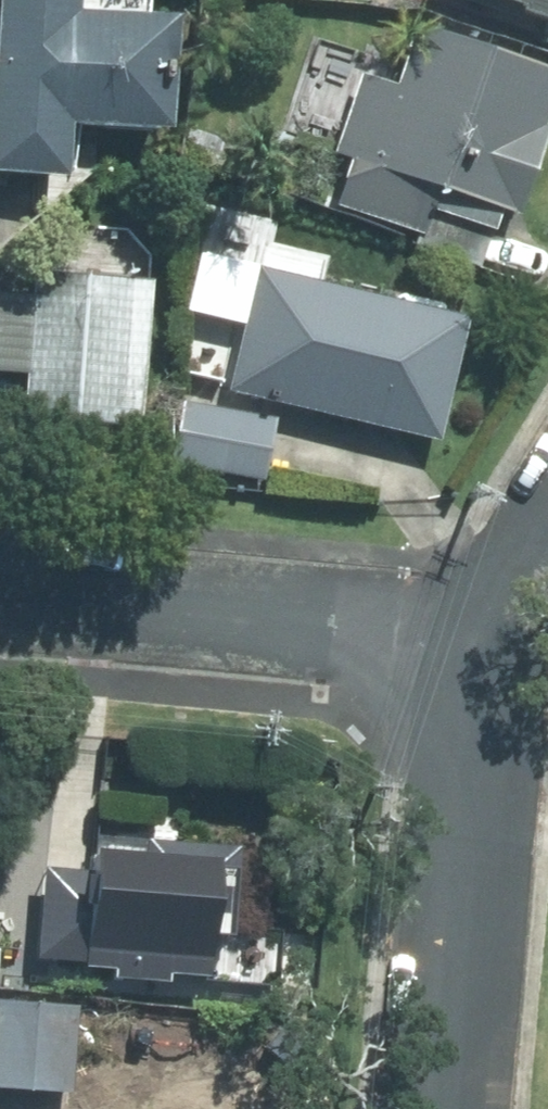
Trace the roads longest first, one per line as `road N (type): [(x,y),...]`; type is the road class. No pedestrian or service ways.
road 1 (residential): [(0,598),(502,646)]
road 2 (residential): [(448,1108),(502,646)]

